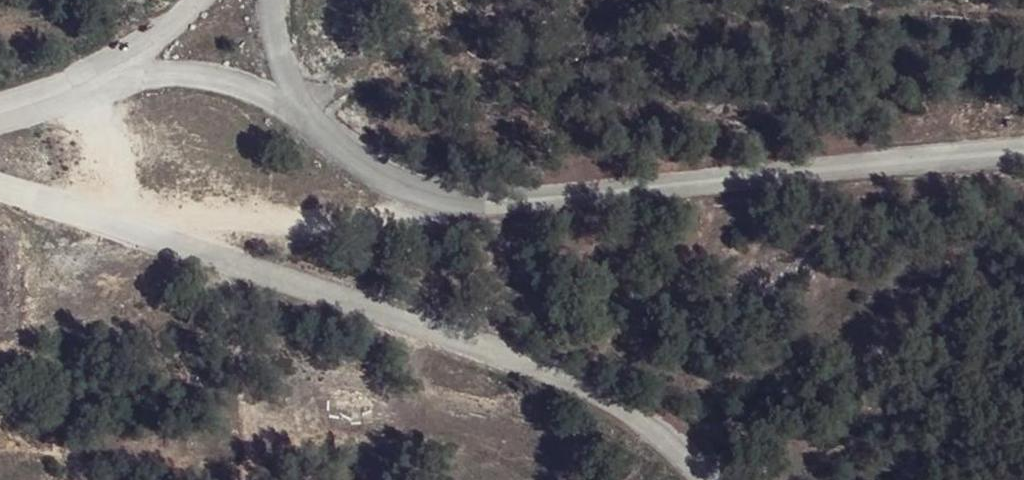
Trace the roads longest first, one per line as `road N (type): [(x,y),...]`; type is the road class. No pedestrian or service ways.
road 1 (unclassified): [(281,0),(304,109),(400,178),(481,199),(1023,152)]
road 2 (unclassified): [(702,479),(675,447),(599,393),(387,302),(0,170)]
road 3 (unclassified): [(0,112),(141,53),(196,0)]

